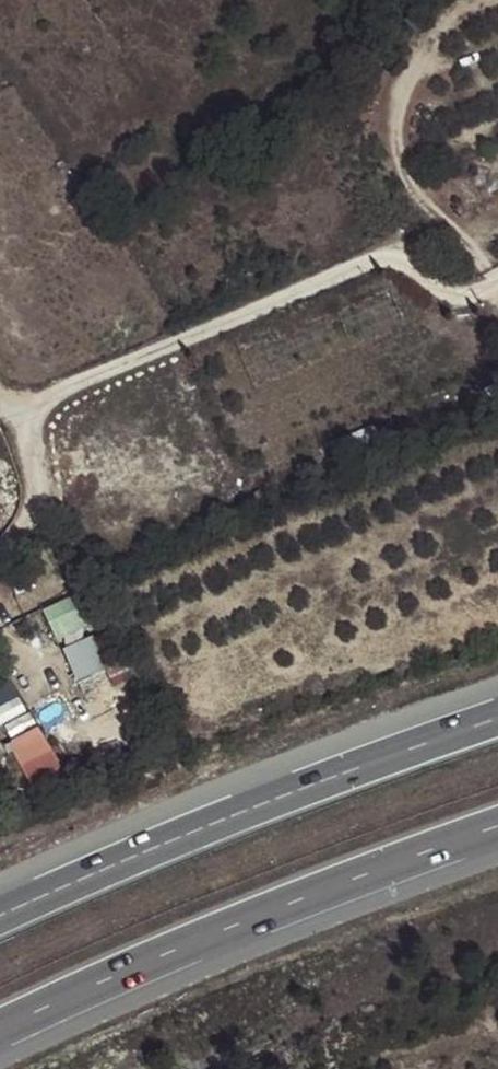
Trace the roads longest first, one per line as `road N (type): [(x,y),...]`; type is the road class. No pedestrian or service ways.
road 1 (motorway): [(0,1030),(189,939),(497,826)]
road 2 (motorway): [(497,720),(333,777),(0,915)]
road 3 (unclassified): [(23,406),(372,260),(433,286),(497,286)]
road 4 (unclassified): [(0,544),(35,525),(23,406)]

